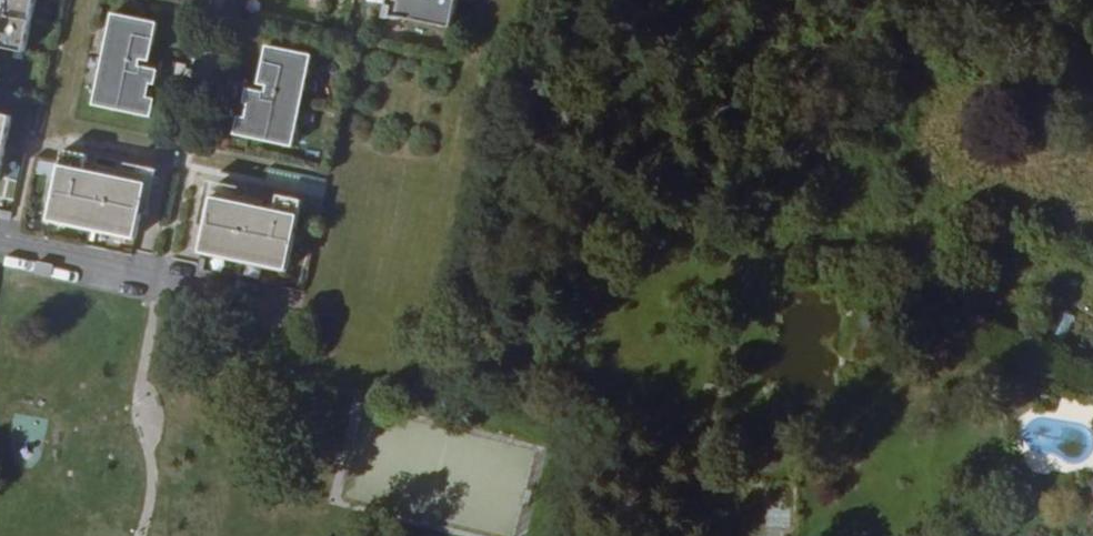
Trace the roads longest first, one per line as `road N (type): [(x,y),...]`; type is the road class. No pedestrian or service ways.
road 1 (residential): [(0,252),(296,313)]

